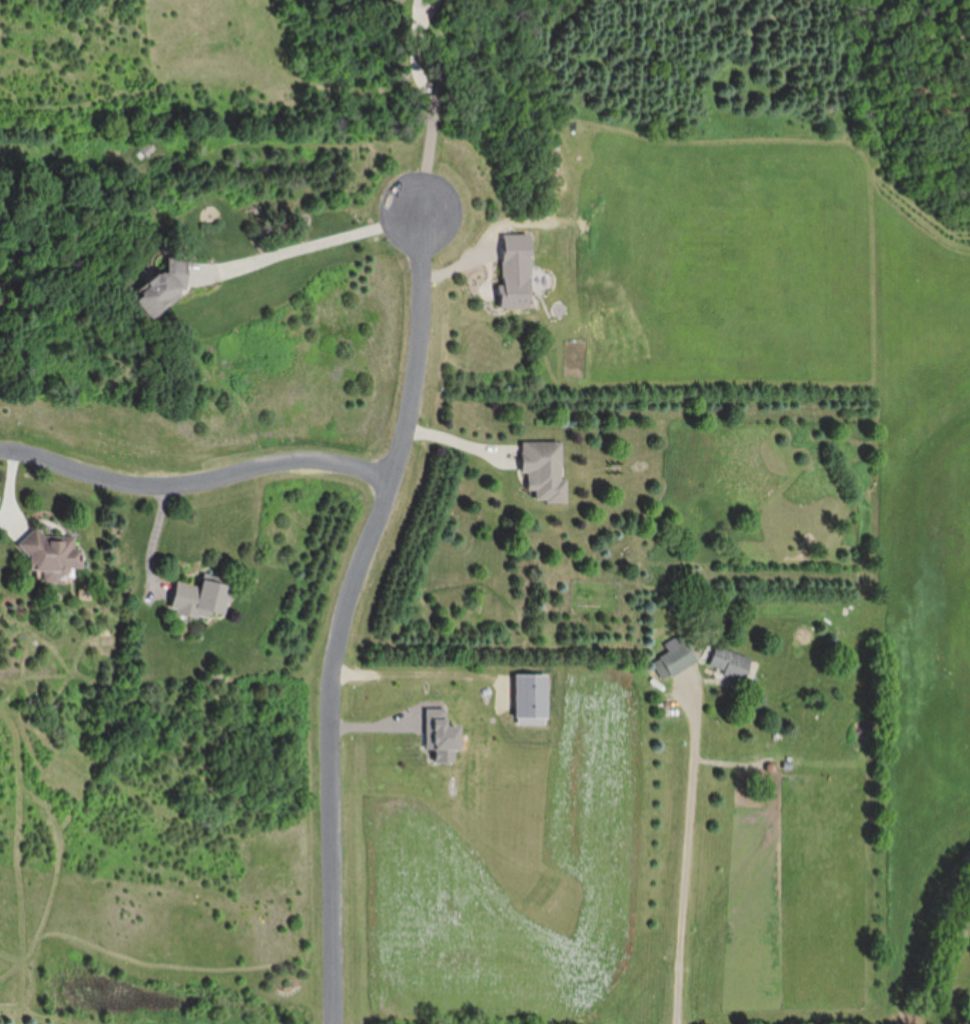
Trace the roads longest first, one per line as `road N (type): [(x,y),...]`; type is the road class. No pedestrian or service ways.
road 1 (residential): [(332,1023),(330,680),(357,562),(406,425),(426,214)]
road 2 (residential): [(0,448),(116,483),(165,484),(264,467),(391,475)]

